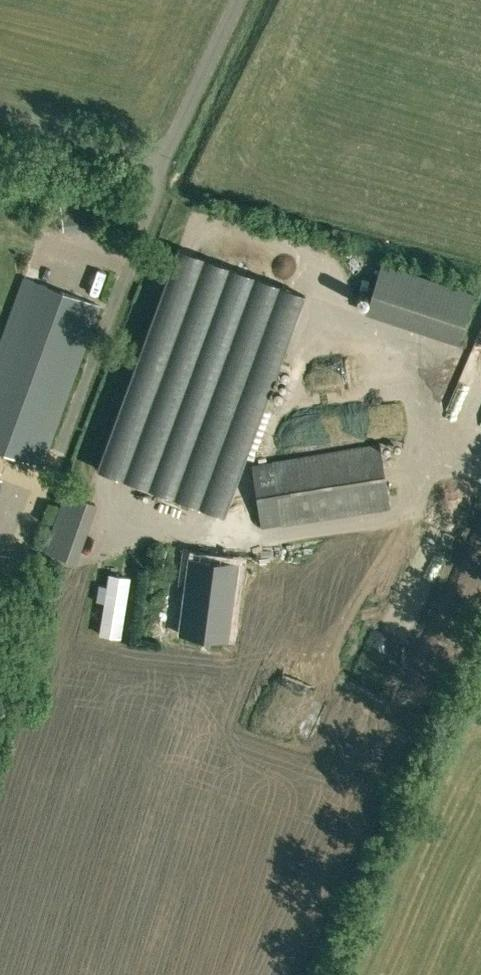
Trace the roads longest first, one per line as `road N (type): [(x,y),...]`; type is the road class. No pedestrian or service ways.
road 1 (unclassified): [(241,0),(166,156),(151,164)]
road 2 (unclassified): [(151,164),(0,122)]

